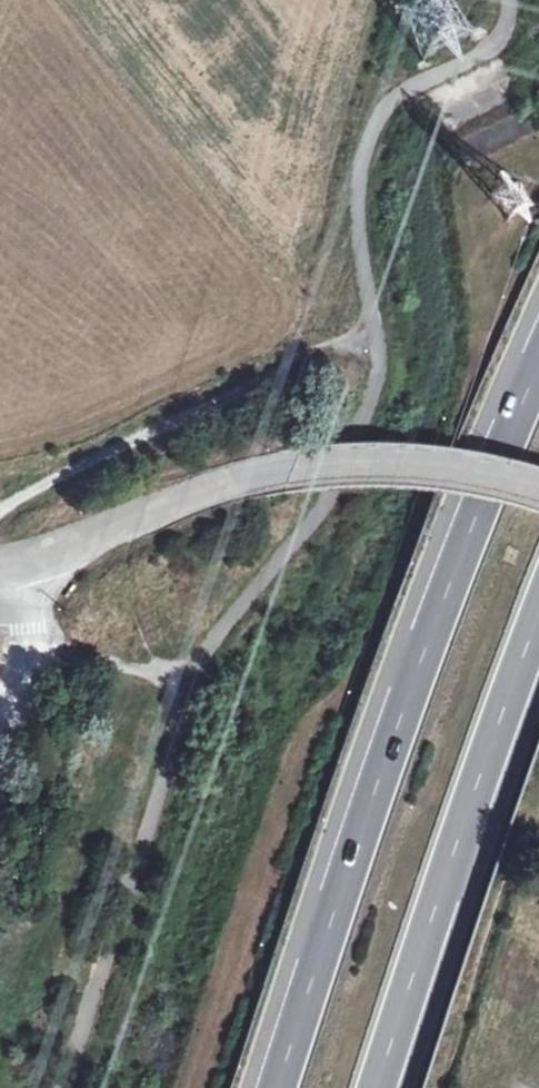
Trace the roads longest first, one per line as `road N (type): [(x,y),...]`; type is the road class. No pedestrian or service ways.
road 1 (motorway): [(538,358),(472,516),(275,1087)]
road 2 (unclassified): [(538,488),(408,464),(292,469),(204,489),(0,567)]
road 3 (motorway): [(379,1087),(538,622)]
road 4 (track): [(374,338),(273,366),(34,482),(0,508)]
road 5 (track): [(538,833),(520,863),(452,1087)]
road 6 (track): [(186,677),(104,657),(0,610)]

